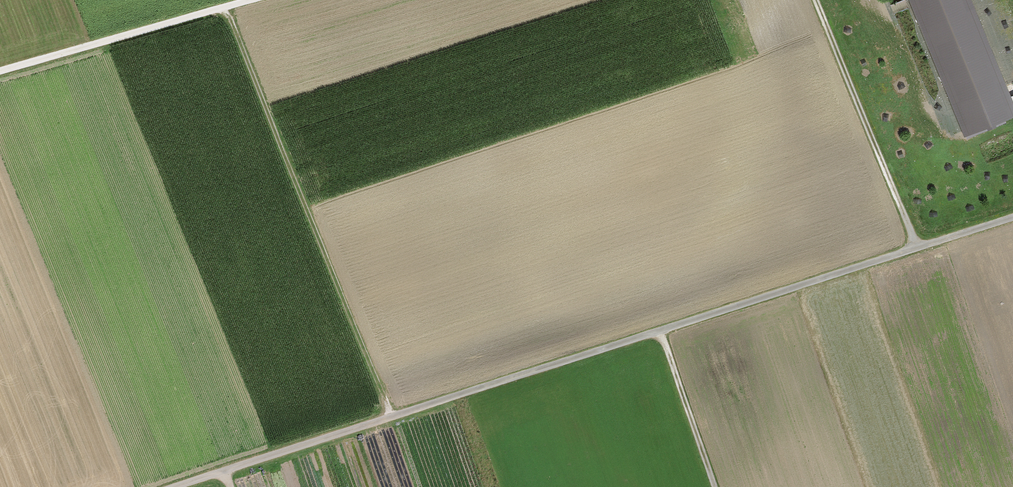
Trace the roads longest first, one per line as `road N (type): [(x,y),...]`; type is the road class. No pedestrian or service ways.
road 1 (track): [(1012,218),(169,486)]
road 2 (track): [(222,8),(390,417)]
road 3 (track): [(814,0),(915,249)]
road 4 (track): [(0,71),(249,0)]
road 5 (track): [(660,331),(714,486)]

